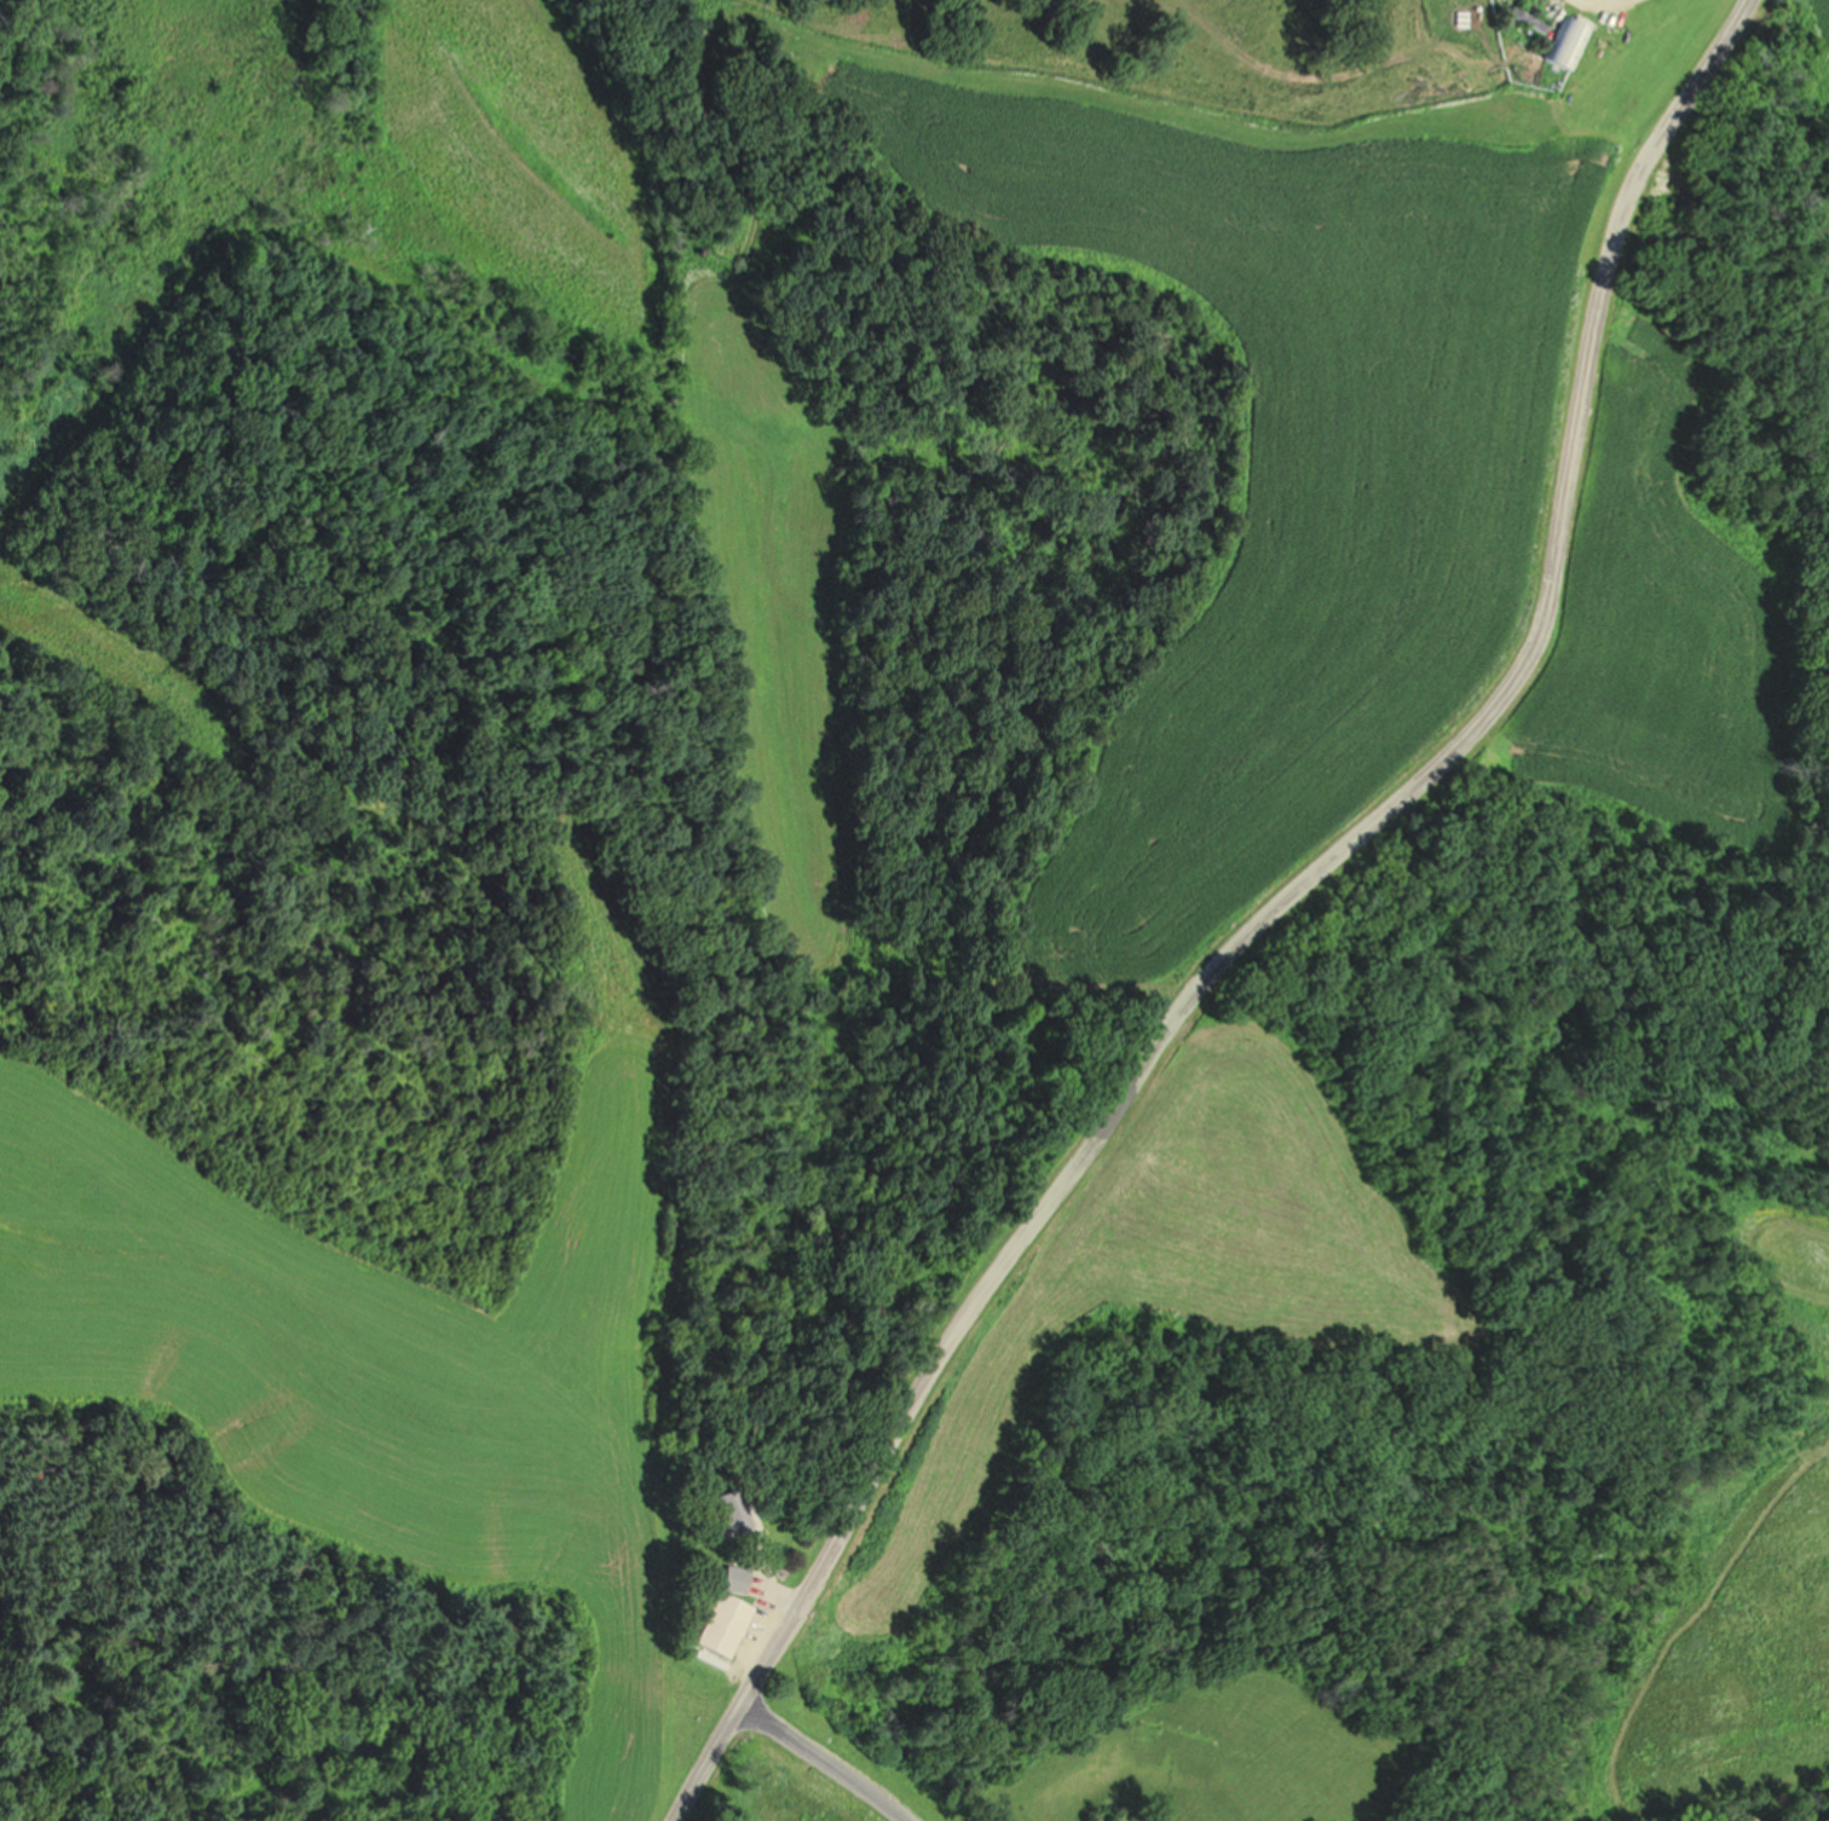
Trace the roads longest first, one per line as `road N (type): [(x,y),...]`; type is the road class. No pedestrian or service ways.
road 1 (residential): [(684,1820),(872,1511),(924,1395),(1154,1054),(1198,1002),(1431,792),(1528,674),(1551,607),(1628,216),(1731,65),(1758,0)]

